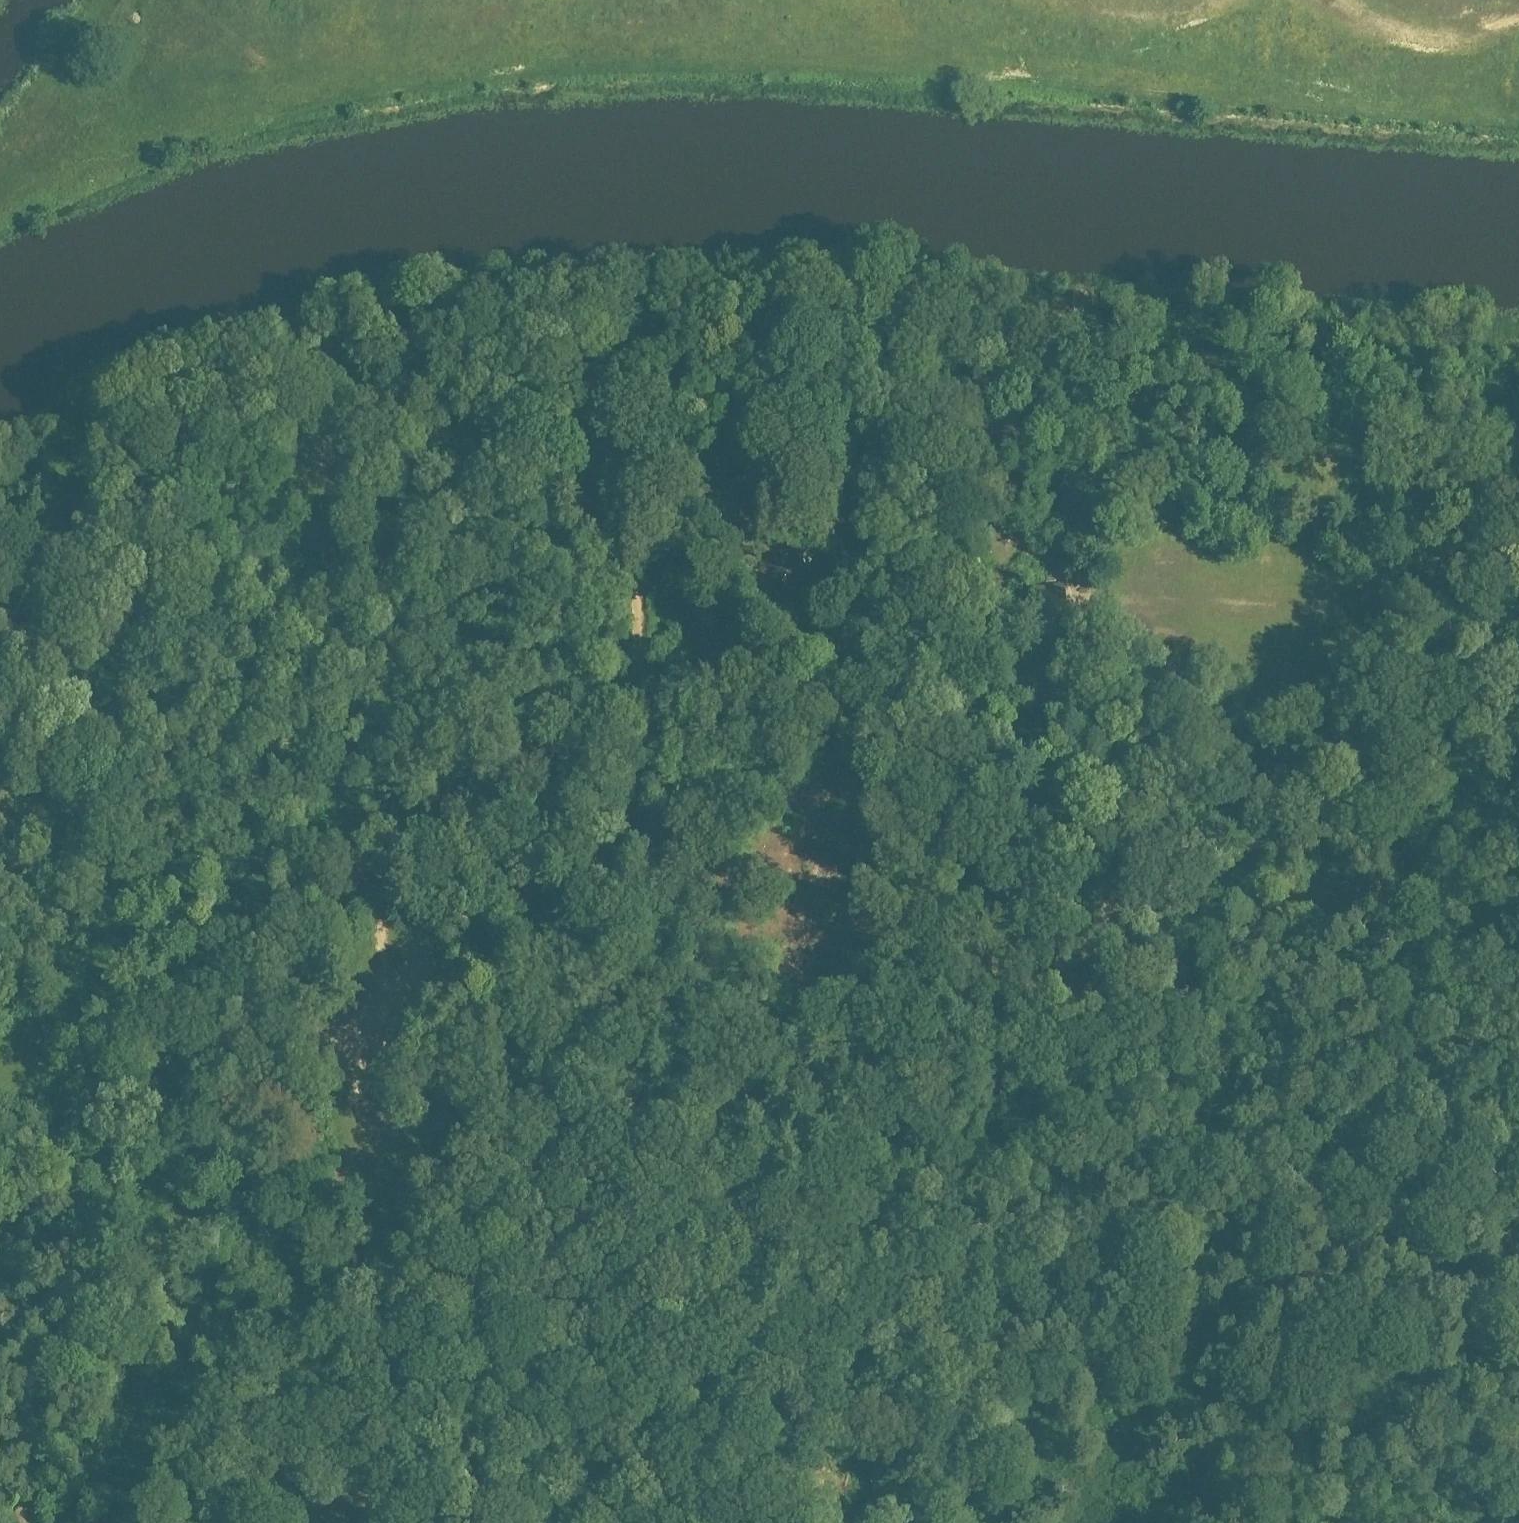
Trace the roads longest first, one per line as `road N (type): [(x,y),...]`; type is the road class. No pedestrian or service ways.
road 1 (track): [(474,975),(622,956),(786,1047),(801,1066),(866,1035),(896,1007),(936,919),(943,756),(954,694),(998,584),(1004,540)]
road 2 (track): [(683,987),(661,929),(644,832),(662,695),(648,557),(627,486),(599,450),(528,410),(383,399)]
road 3 (track): [(801,1066),(823,1463),(835,1522)]
road 4 (track): [(1004,540),(924,526),(849,473),(760,436),(682,423),(599,450)]
road 5 (track): [(1110,615),(1039,636),(954,694),(953,614),(975,537)]
road 6 (track): [(809,1231),(701,1202),(549,1113)]
road 7 (track): [(287,1457),(292,1429),(343,1337),(369,1247)]
road 8 (track): [(285,385),(80,477)]

